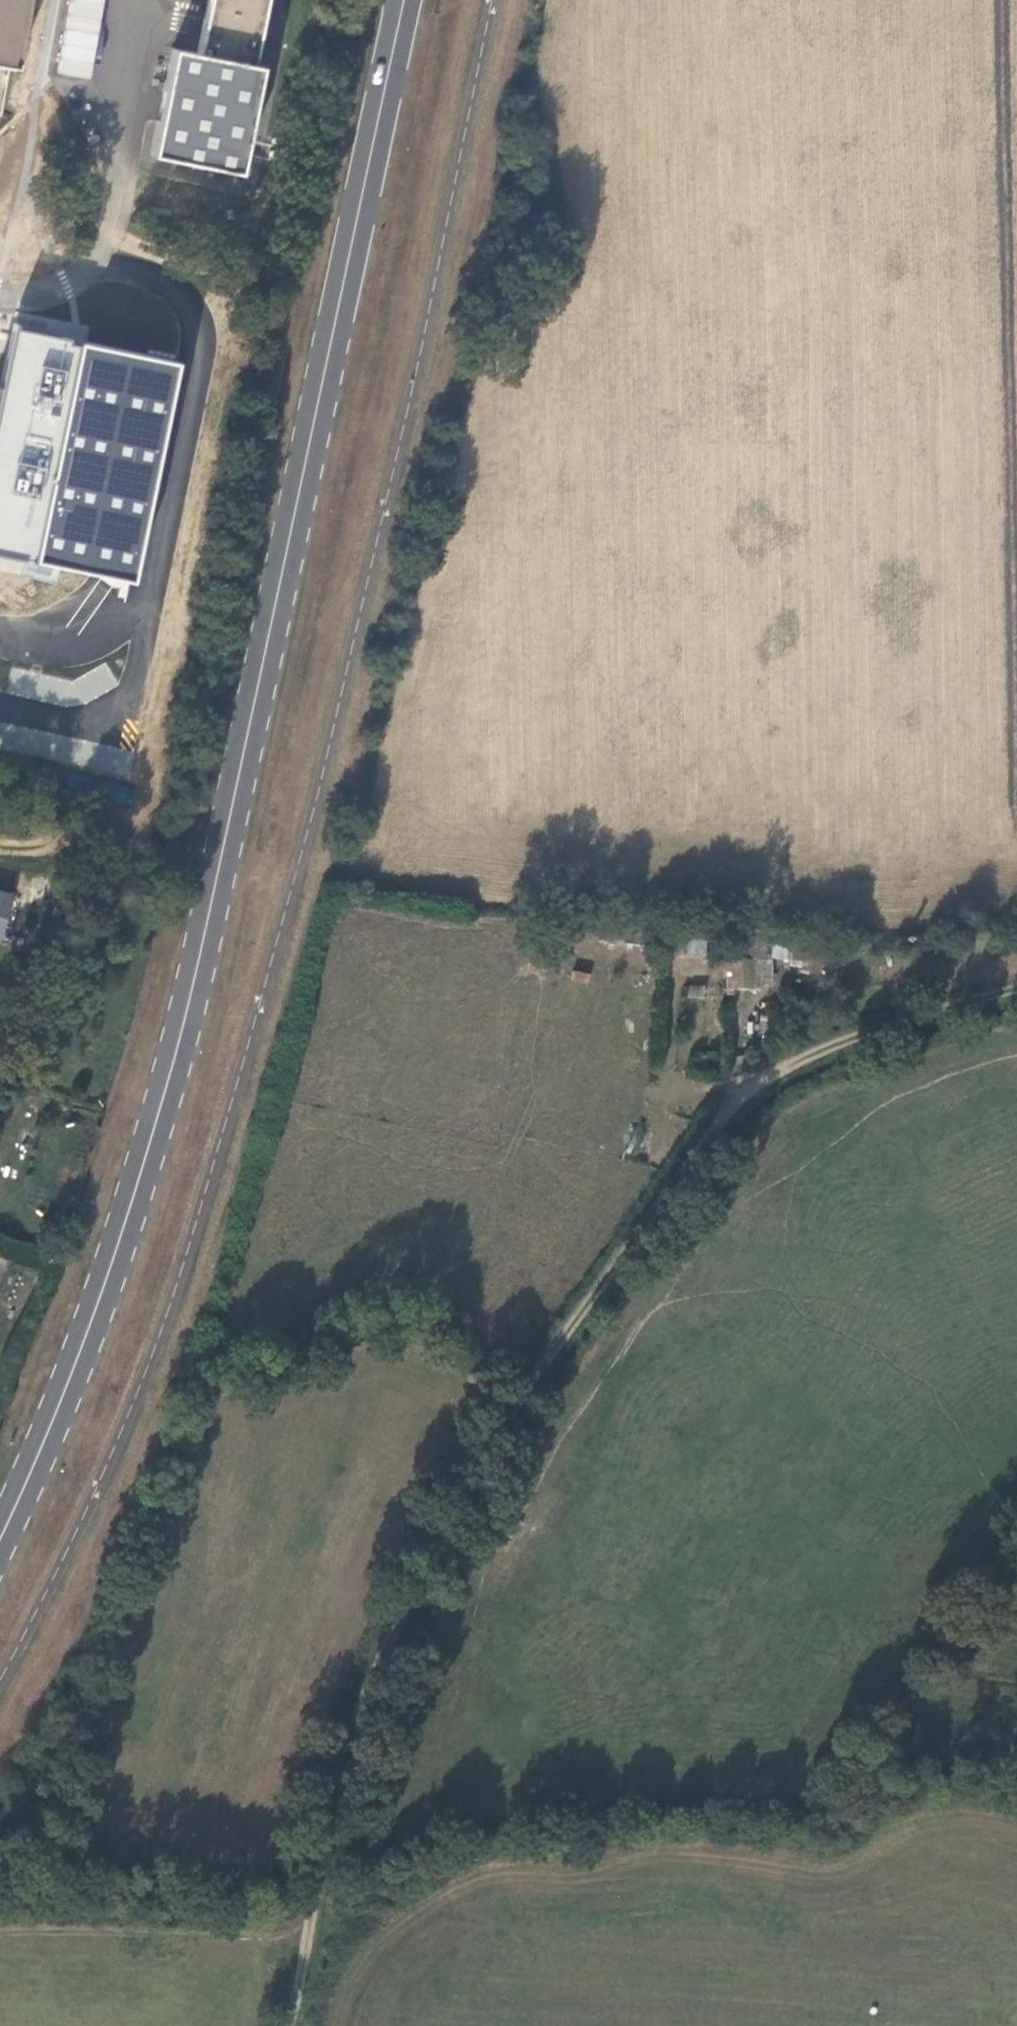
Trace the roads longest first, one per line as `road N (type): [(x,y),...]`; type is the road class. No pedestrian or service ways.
road 1 (secondary): [(0,1547),(81,1358),(167,1105),(406,0)]
road 2 (track): [(1016,993),(871,1035),(688,1142),(561,1320),(502,1413),(420,1590),(282,2025)]

